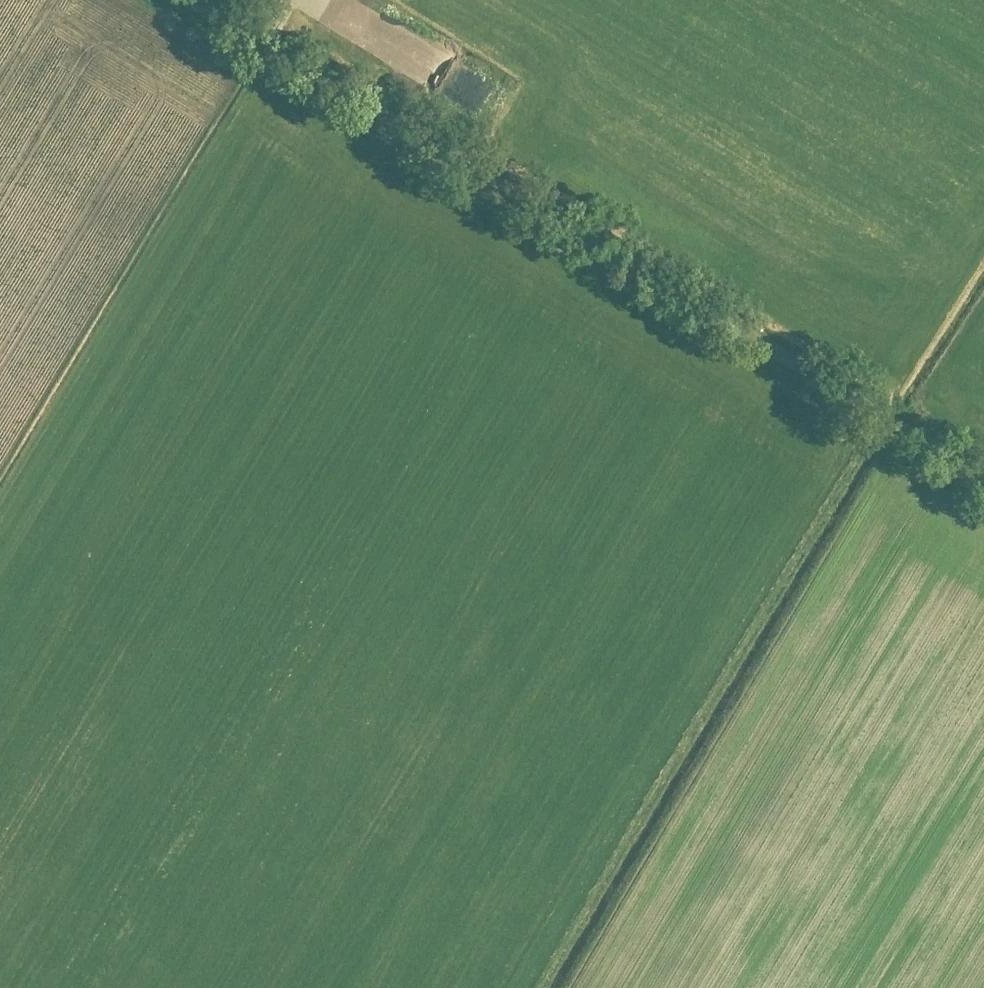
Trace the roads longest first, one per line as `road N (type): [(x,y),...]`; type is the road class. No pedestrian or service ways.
road 1 (unclassified): [(983,479),(192,0)]

